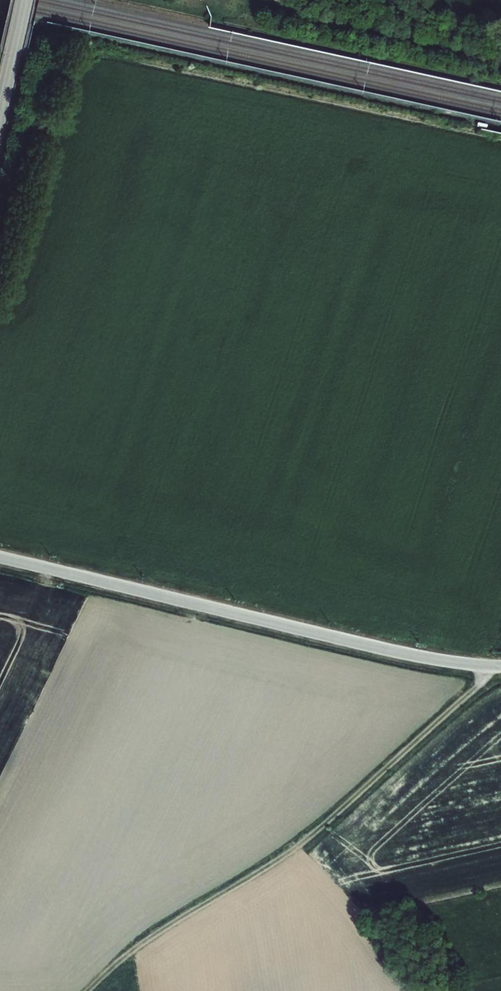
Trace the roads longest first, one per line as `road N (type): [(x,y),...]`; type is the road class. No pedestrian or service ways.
road 1 (residential): [(500,664),(322,635),(0,556)]

